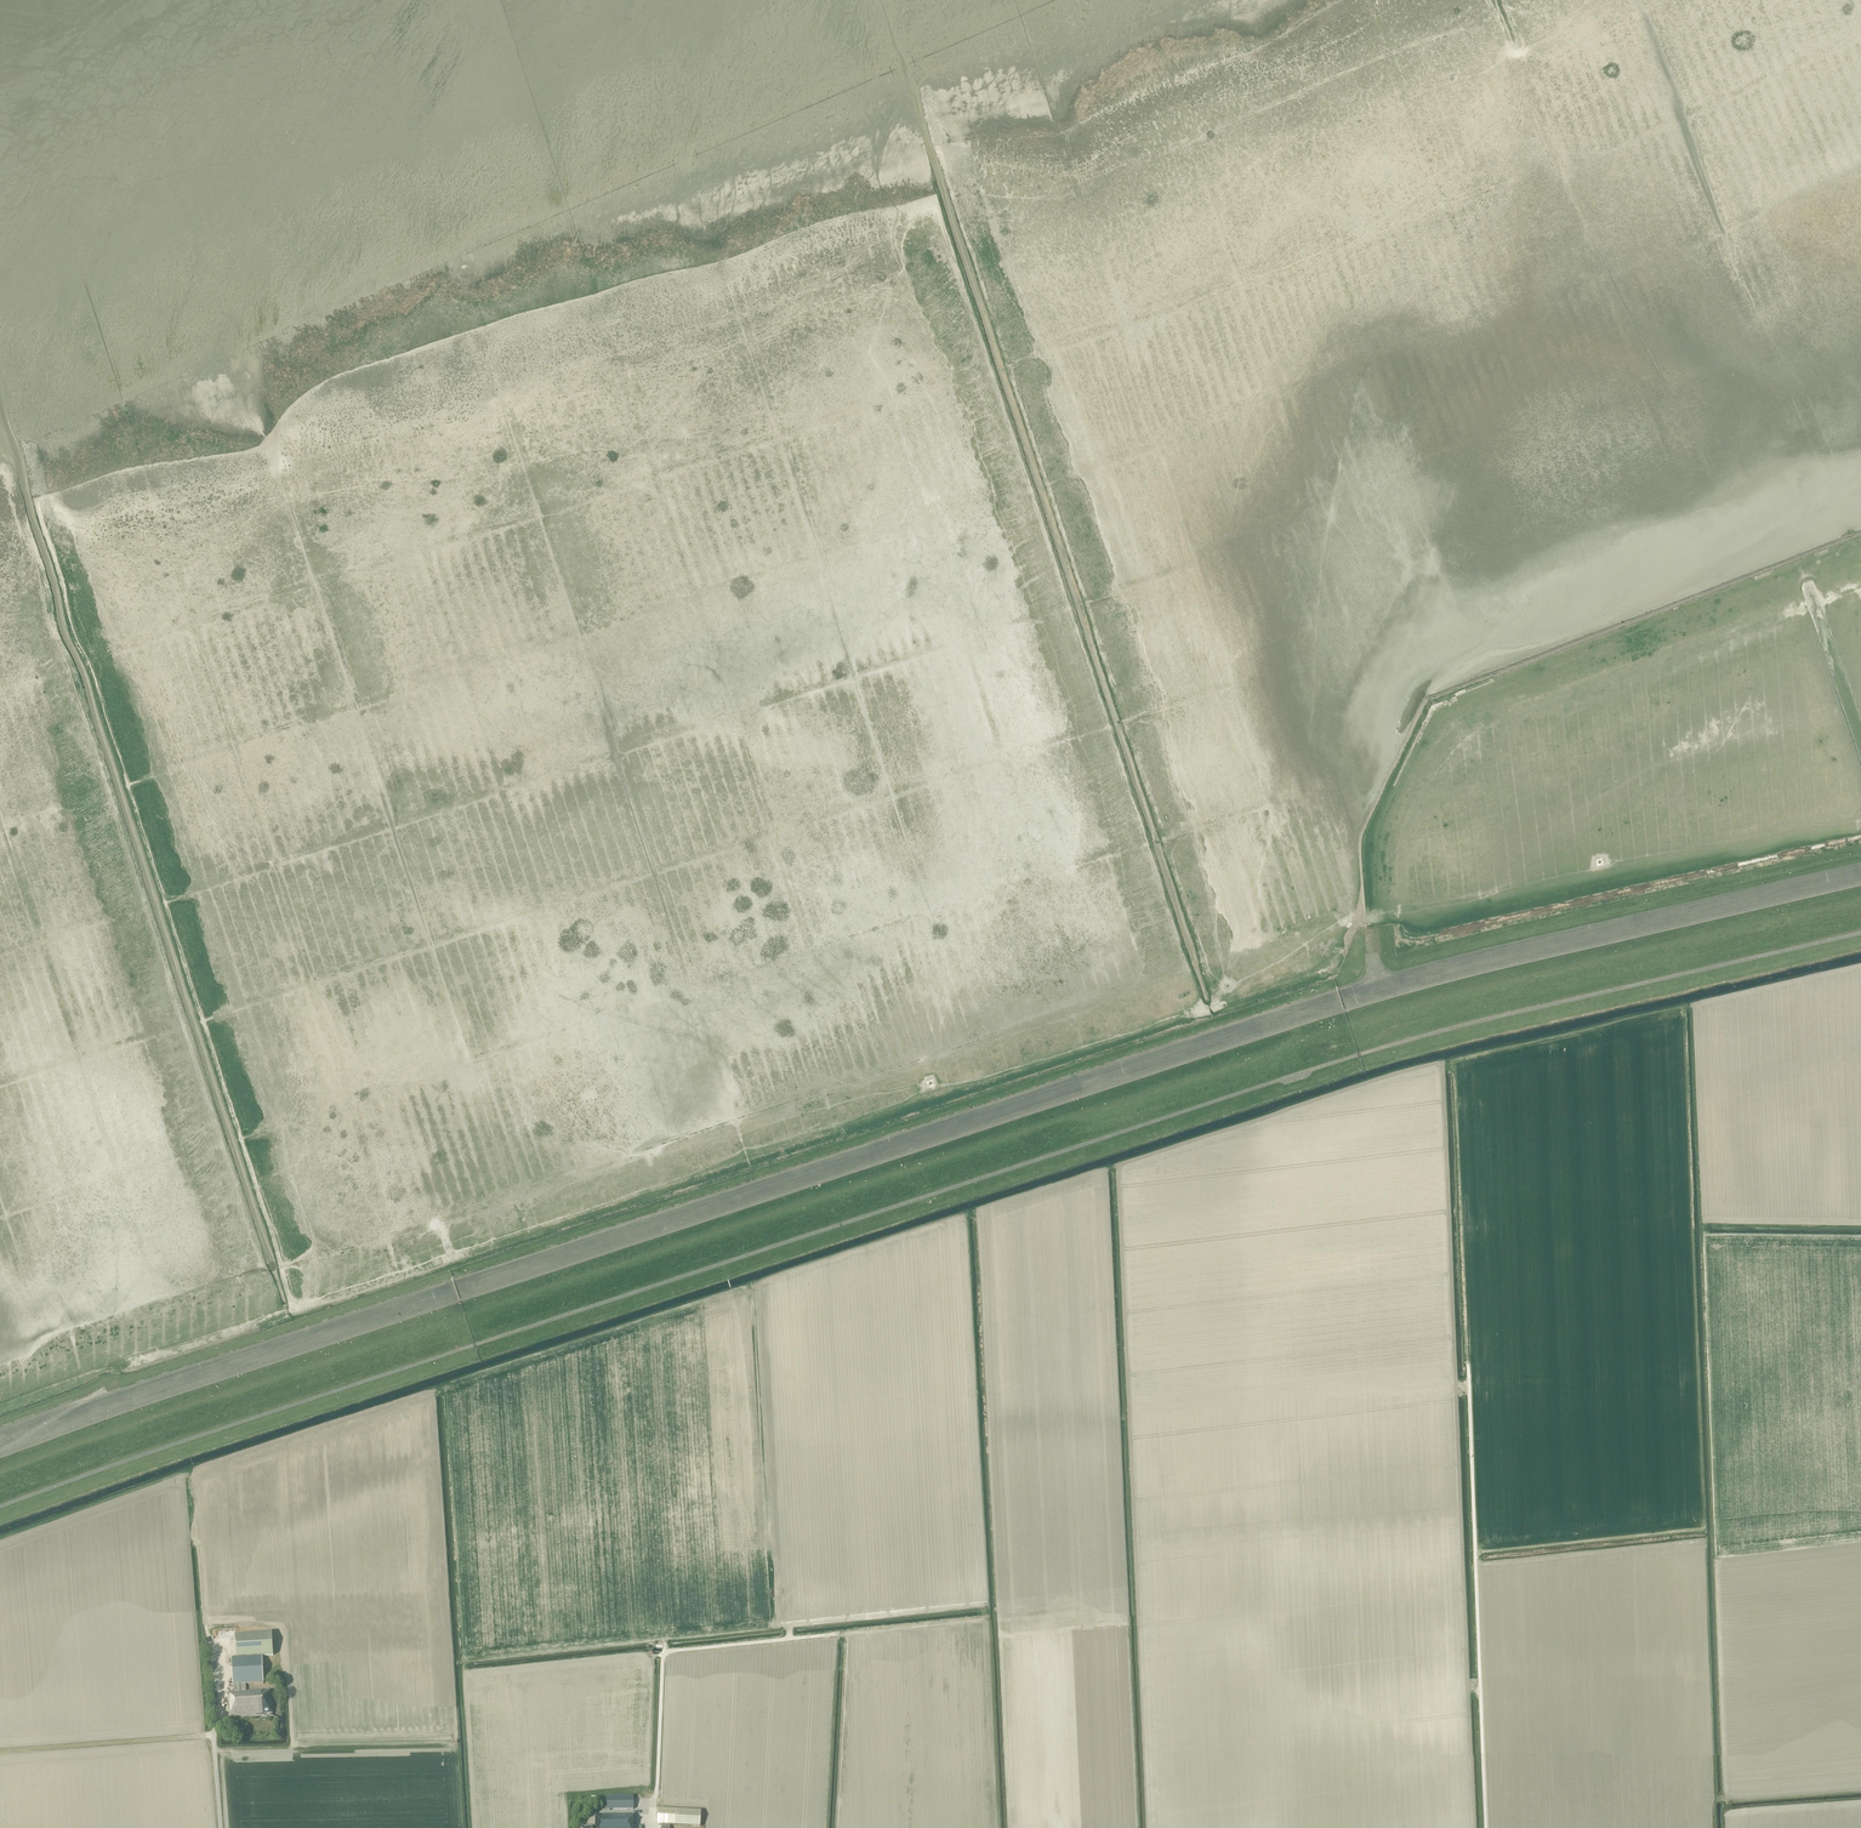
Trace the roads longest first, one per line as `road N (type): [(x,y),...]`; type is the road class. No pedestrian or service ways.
road 1 (unclassified): [(0,1506),(1359,1055),(1860,933)]
road 2 (track): [(1486,1827),(1469,1369)]

